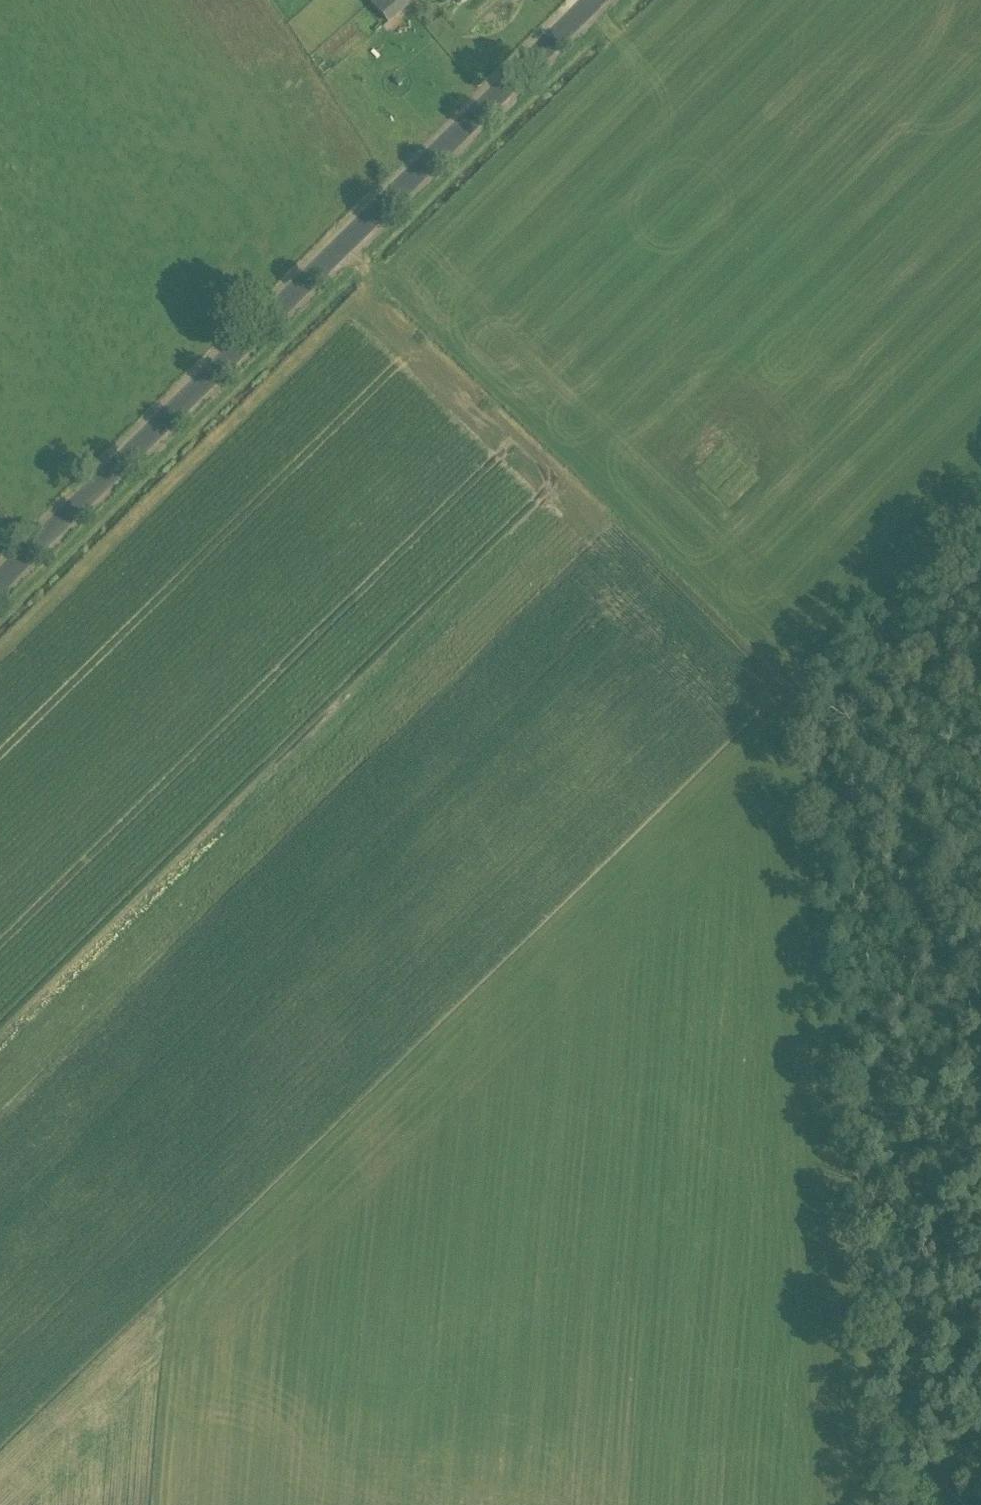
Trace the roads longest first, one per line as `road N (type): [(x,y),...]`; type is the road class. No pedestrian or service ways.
road 1 (unclassified): [(0,583),(601,0)]

